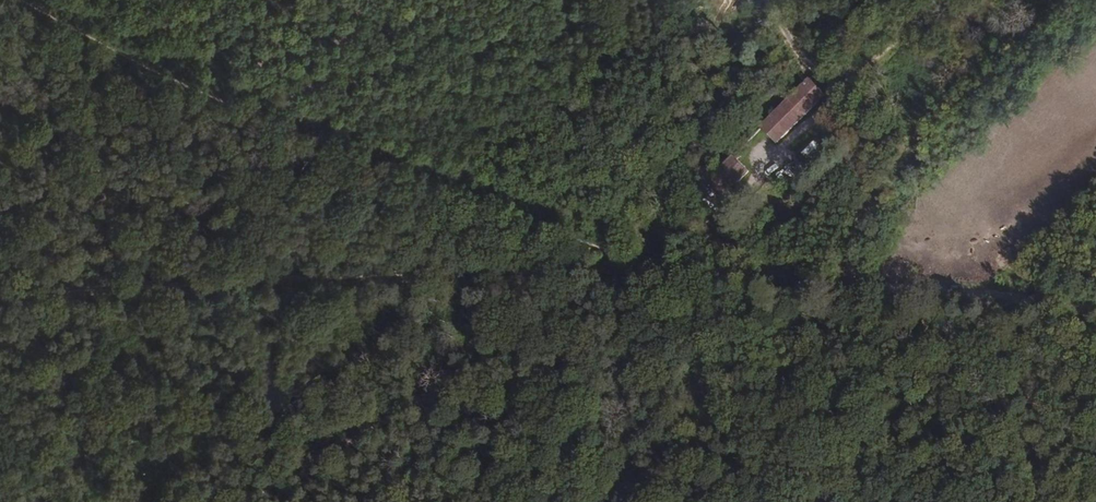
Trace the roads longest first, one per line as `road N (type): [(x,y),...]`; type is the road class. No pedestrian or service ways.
road 1 (track): [(21,0),(311,144),(643,261)]
road 2 (track): [(0,294),(643,261)]
road 3 (track): [(643,261),(1095,304)]
road 4 (track): [(718,269),(716,223),(838,91),(806,59)]
road 5 (track): [(681,186),(864,0)]

